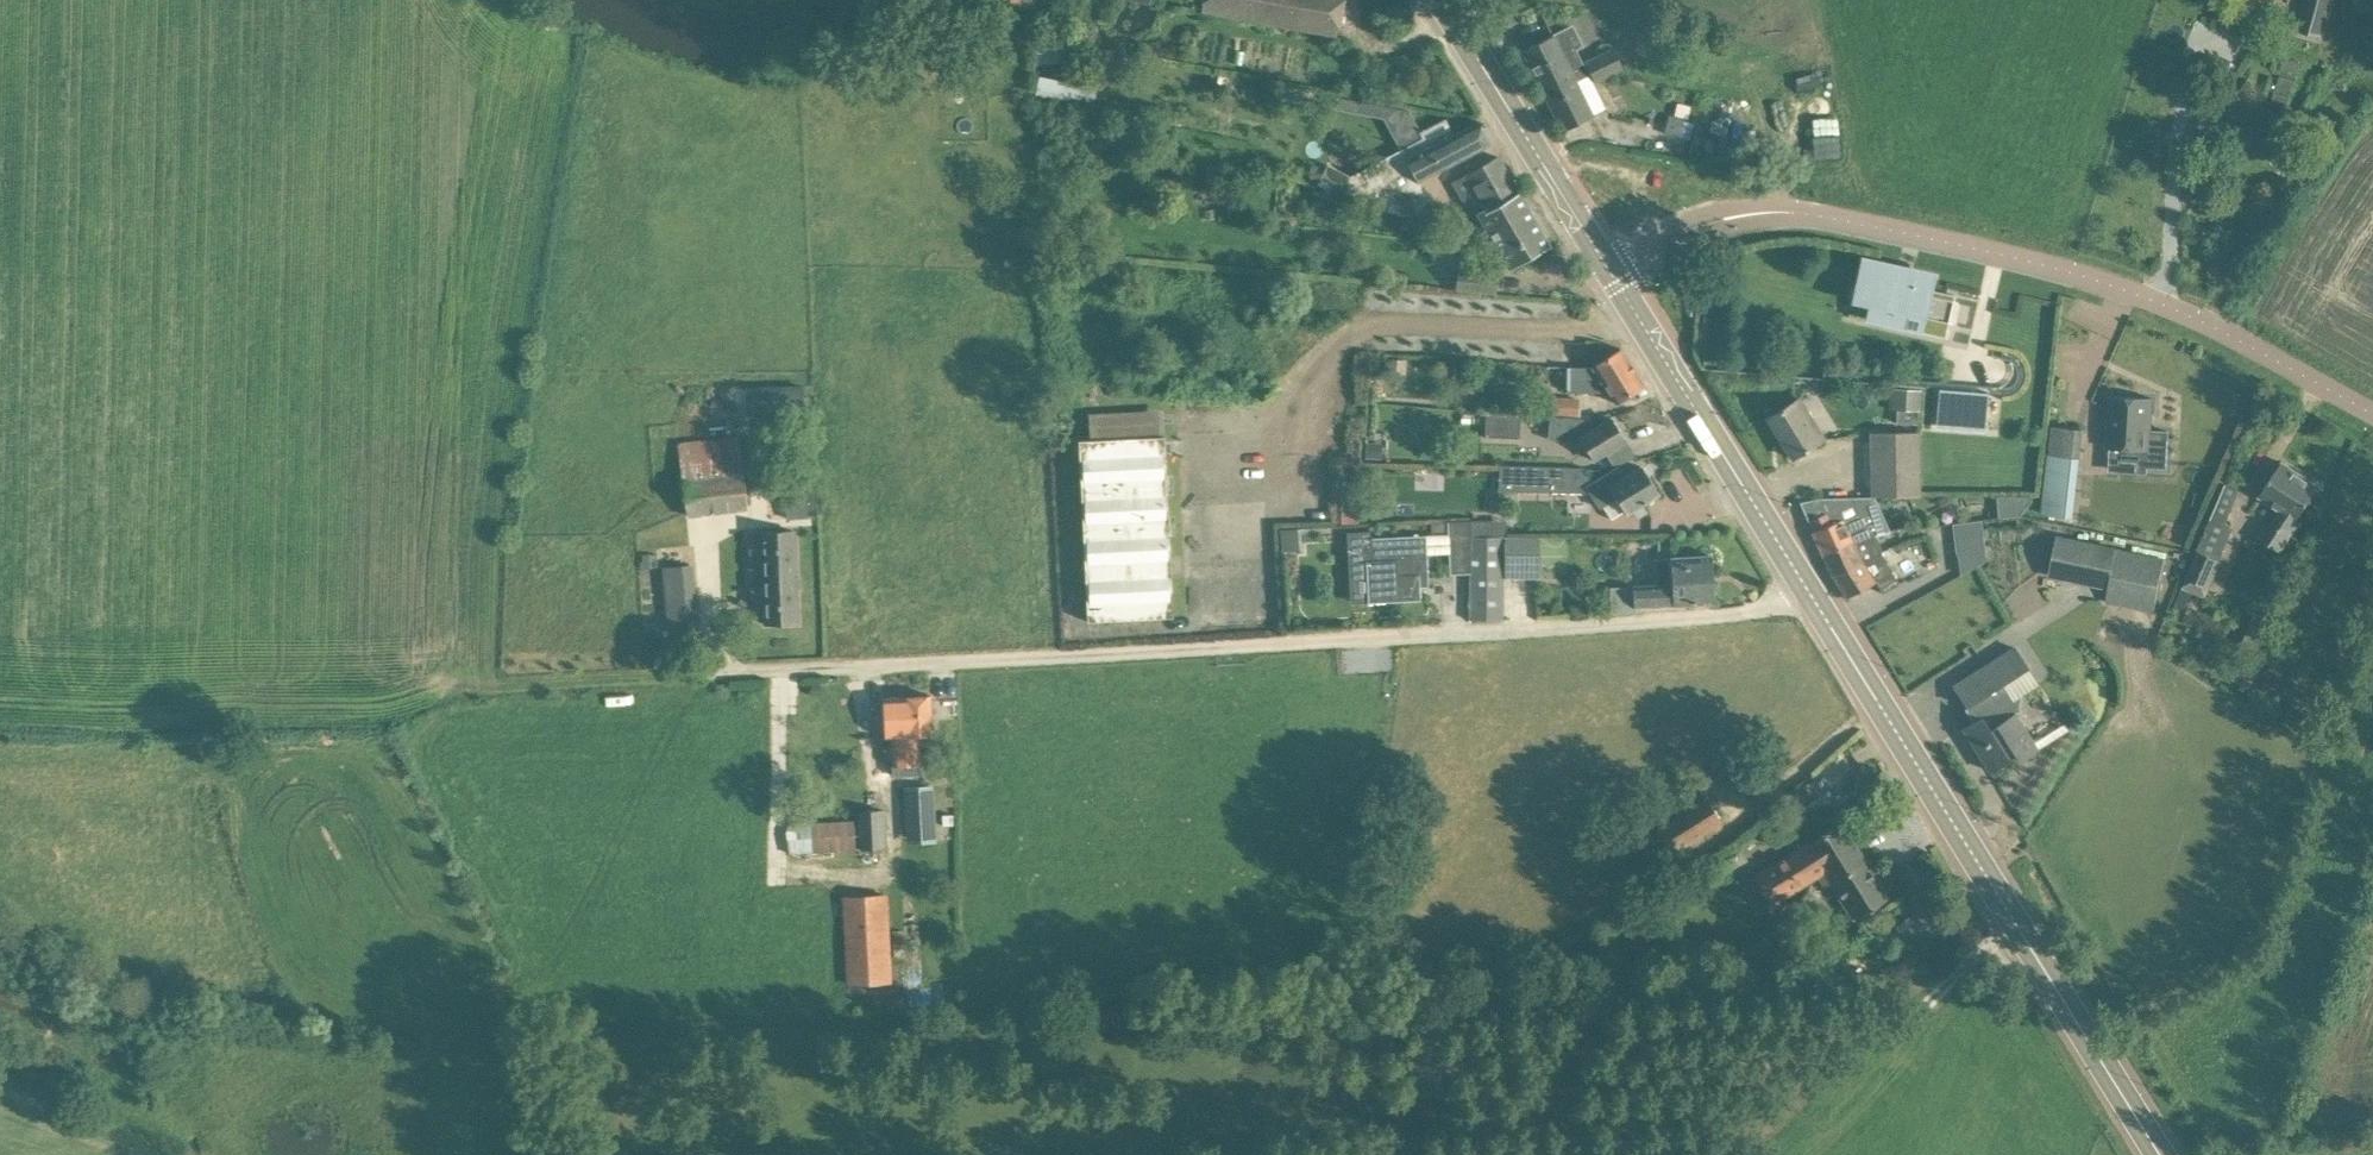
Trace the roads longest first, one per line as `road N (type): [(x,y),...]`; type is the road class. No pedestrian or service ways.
road 1 (residential): [(726,674),(1667,619),(1813,597)]
road 2 (unclassified): [(2372,414),(2202,320),(2064,268),(1822,216),(1740,215)]
road 3 (secondary): [(2160,1154),(1813,597)]
road 4 (secondary): [(1813,597),(1611,273)]
road 5 (secondary): [(1611,273),(1442,0)]
road 6 (track): [(0,1063),(168,1116)]

